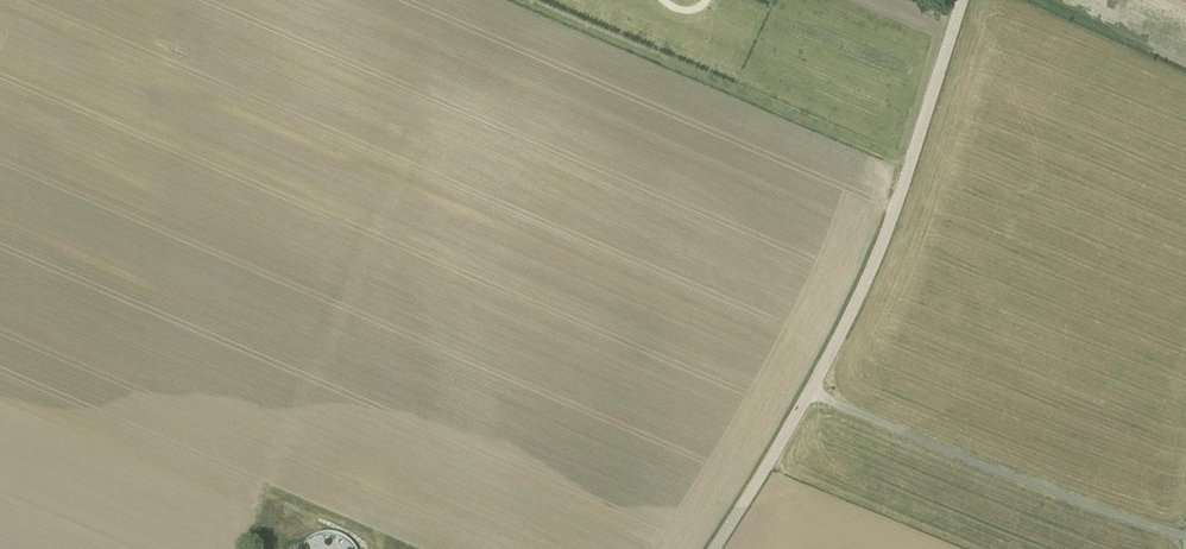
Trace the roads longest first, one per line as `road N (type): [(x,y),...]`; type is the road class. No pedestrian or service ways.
road 1 (track): [(820,371),(128,75)]
road 2 (unclassified): [(712,548),(809,395),(866,273),(963,0)]

